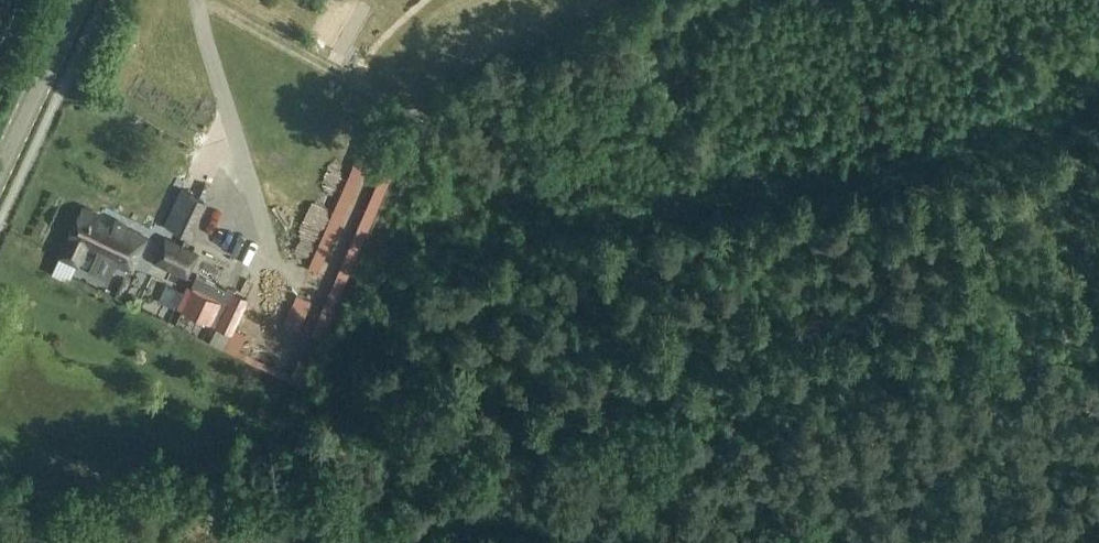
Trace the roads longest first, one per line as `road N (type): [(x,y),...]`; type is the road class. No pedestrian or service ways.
road 1 (track): [(407,114),(197,0)]
road 2 (secondary): [(0,173),(80,0)]

